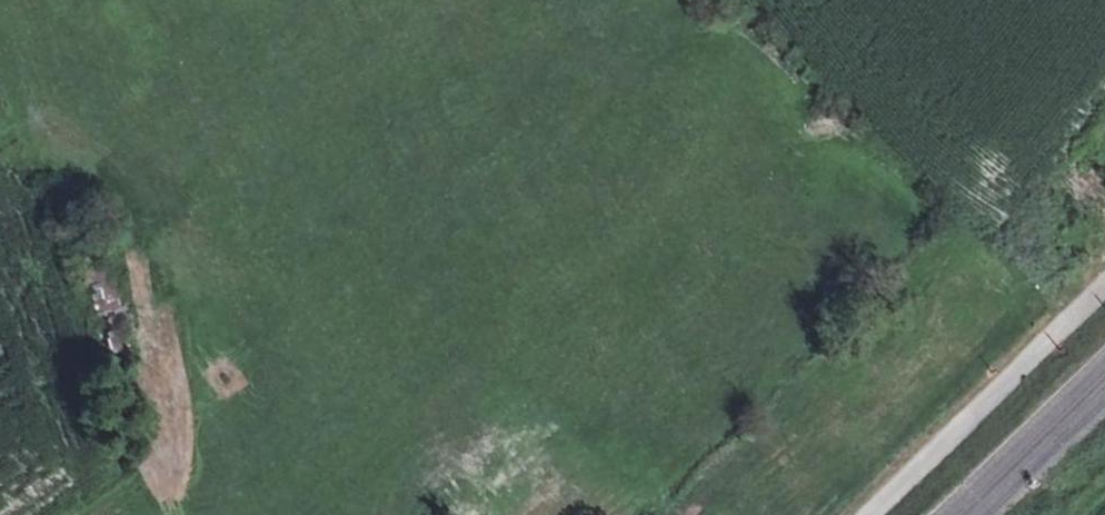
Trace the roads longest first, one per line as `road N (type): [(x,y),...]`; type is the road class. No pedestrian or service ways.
road 1 (track): [(868,514),(1104,285)]

